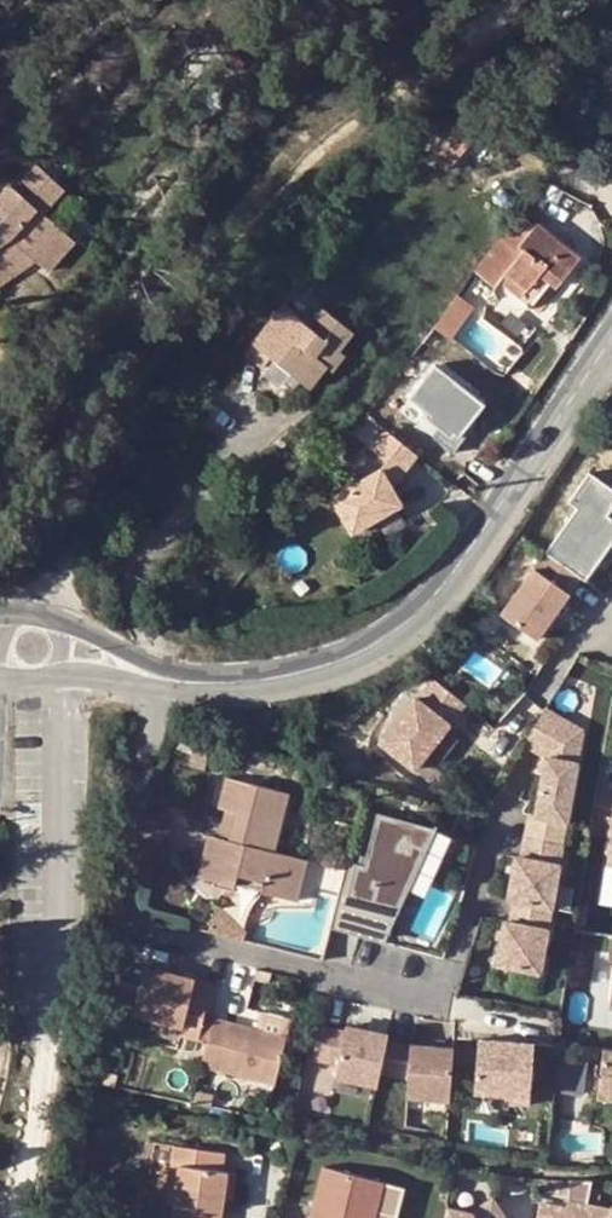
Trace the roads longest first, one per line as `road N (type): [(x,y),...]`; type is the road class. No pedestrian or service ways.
road 1 (residential): [(159,687),(117,904),(128,927),(144,934),(425,996),(446,981),(512,794)]
road 2 (tertiary): [(611,341),(453,574),(417,614),(344,659),(246,679)]

